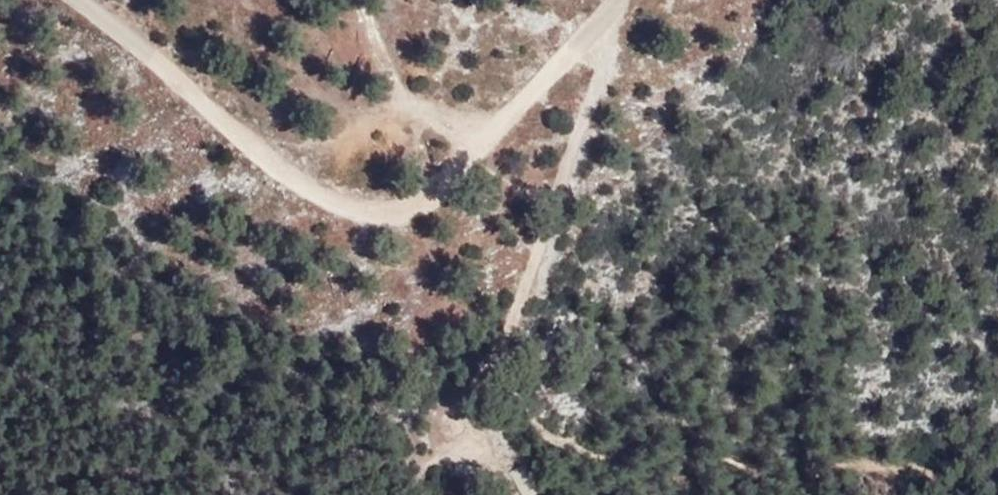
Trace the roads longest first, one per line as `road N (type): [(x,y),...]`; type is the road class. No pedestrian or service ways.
road 1 (unclassified): [(612,0),(427,202),(382,214),(332,202),(283,167),(83,0)]
road 2 (track): [(623,0),(541,258),(487,372),(444,402),(471,449)]

